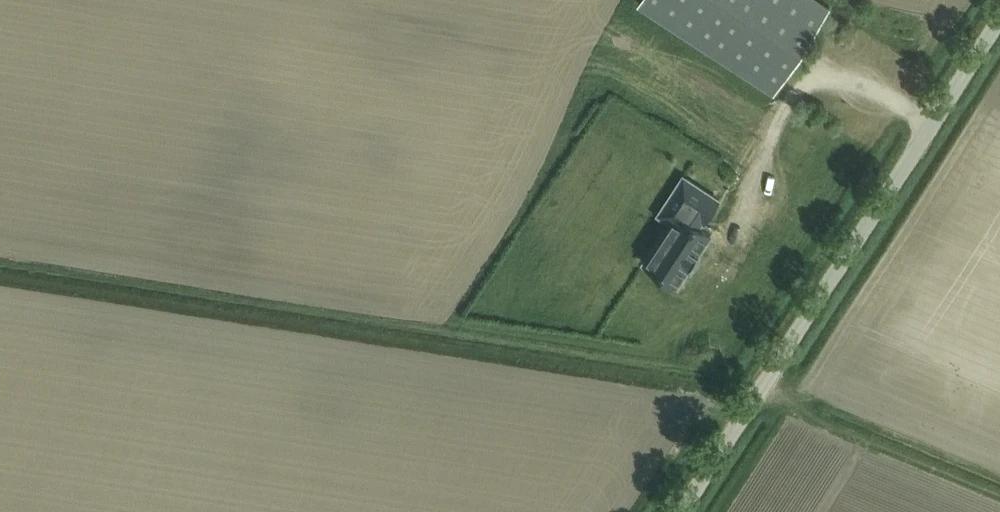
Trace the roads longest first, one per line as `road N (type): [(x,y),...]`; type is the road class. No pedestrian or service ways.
road 1 (tertiary): [(684,511),(999,22)]

